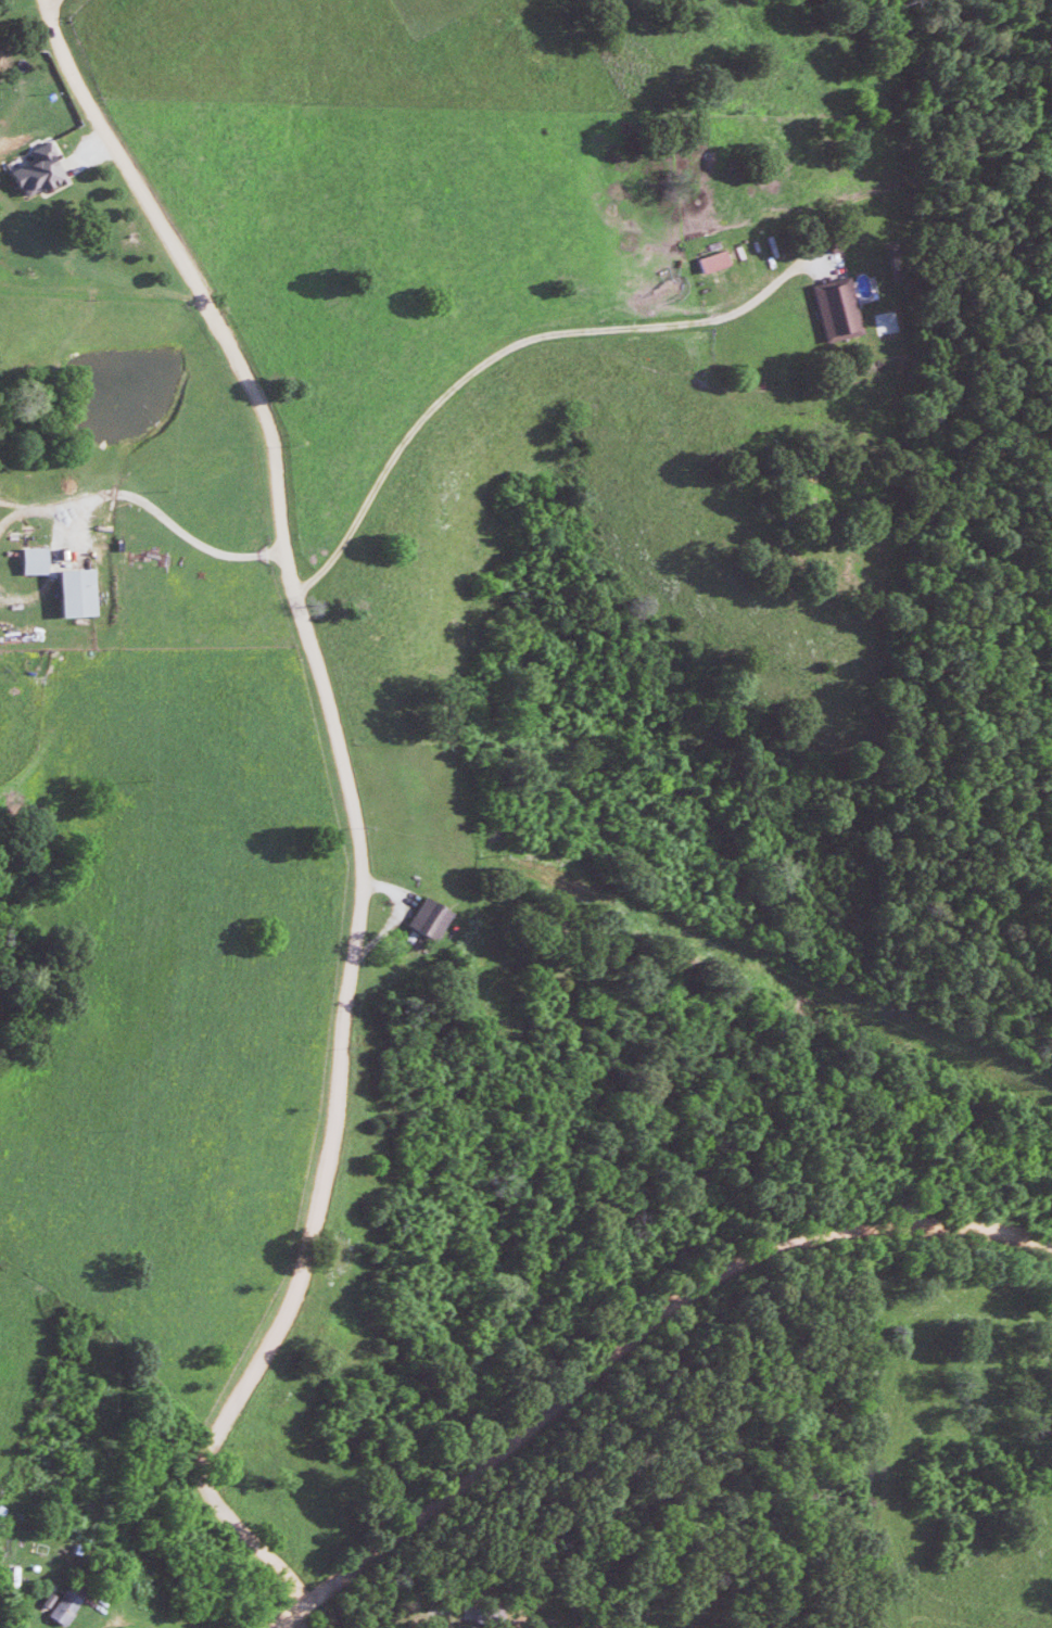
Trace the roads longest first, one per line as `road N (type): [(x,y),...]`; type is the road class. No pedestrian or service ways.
road 1 (residential): [(306,1605),(214,1500),(207,1461),(289,1311),(314,1229),(362,906),(356,819),(290,574),(261,407),(79,91),(45,0)]
road 2 (residential): [(276,1627),(512,1446),(676,1306),(742,1265),(817,1237),(922,1225),(1051,1245)]

